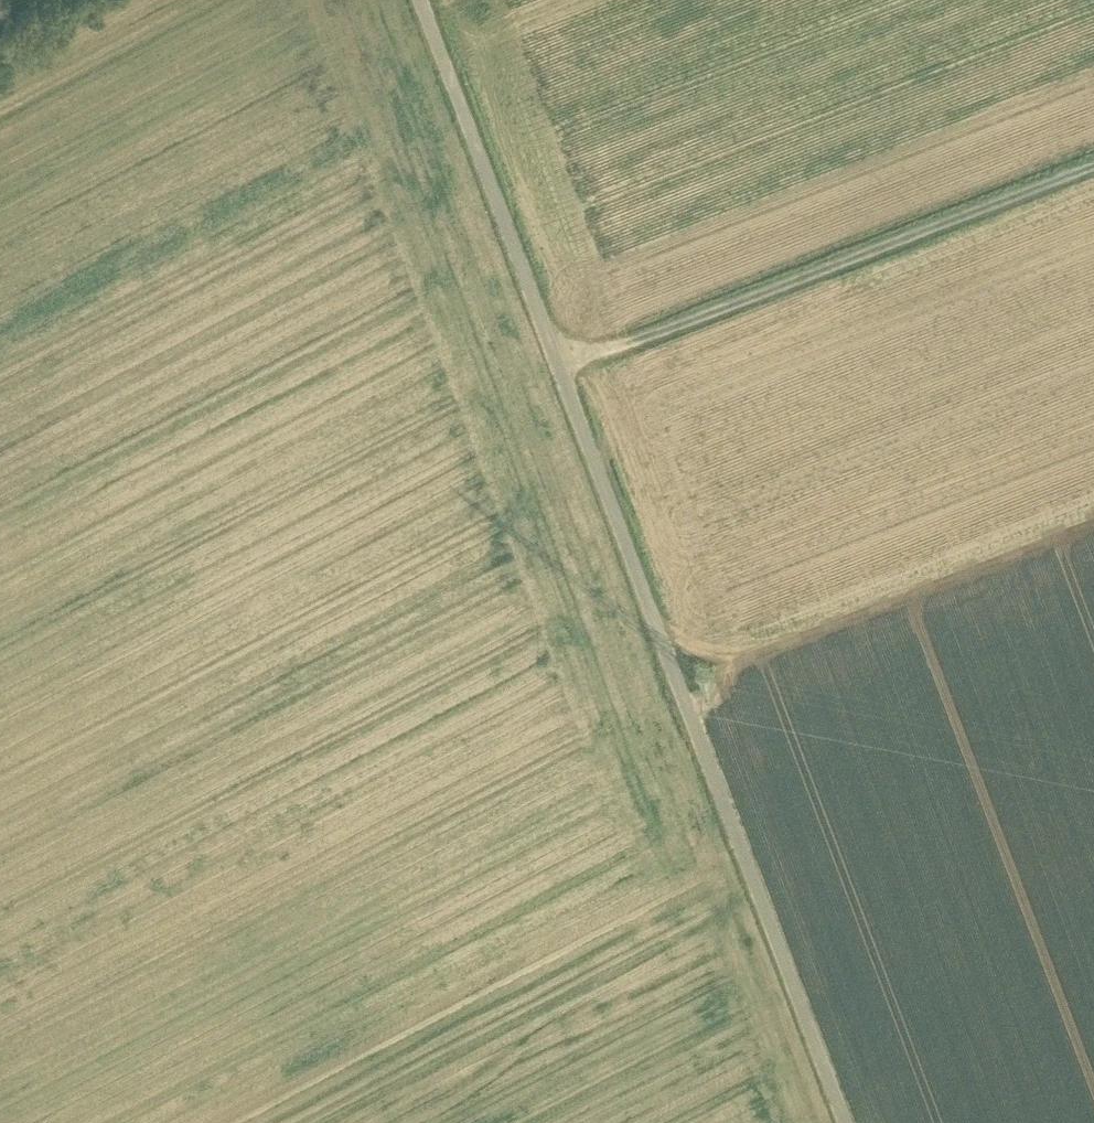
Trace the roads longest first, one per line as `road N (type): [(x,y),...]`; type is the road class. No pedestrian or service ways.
road 1 (track): [(419,0),(845,1122)]

